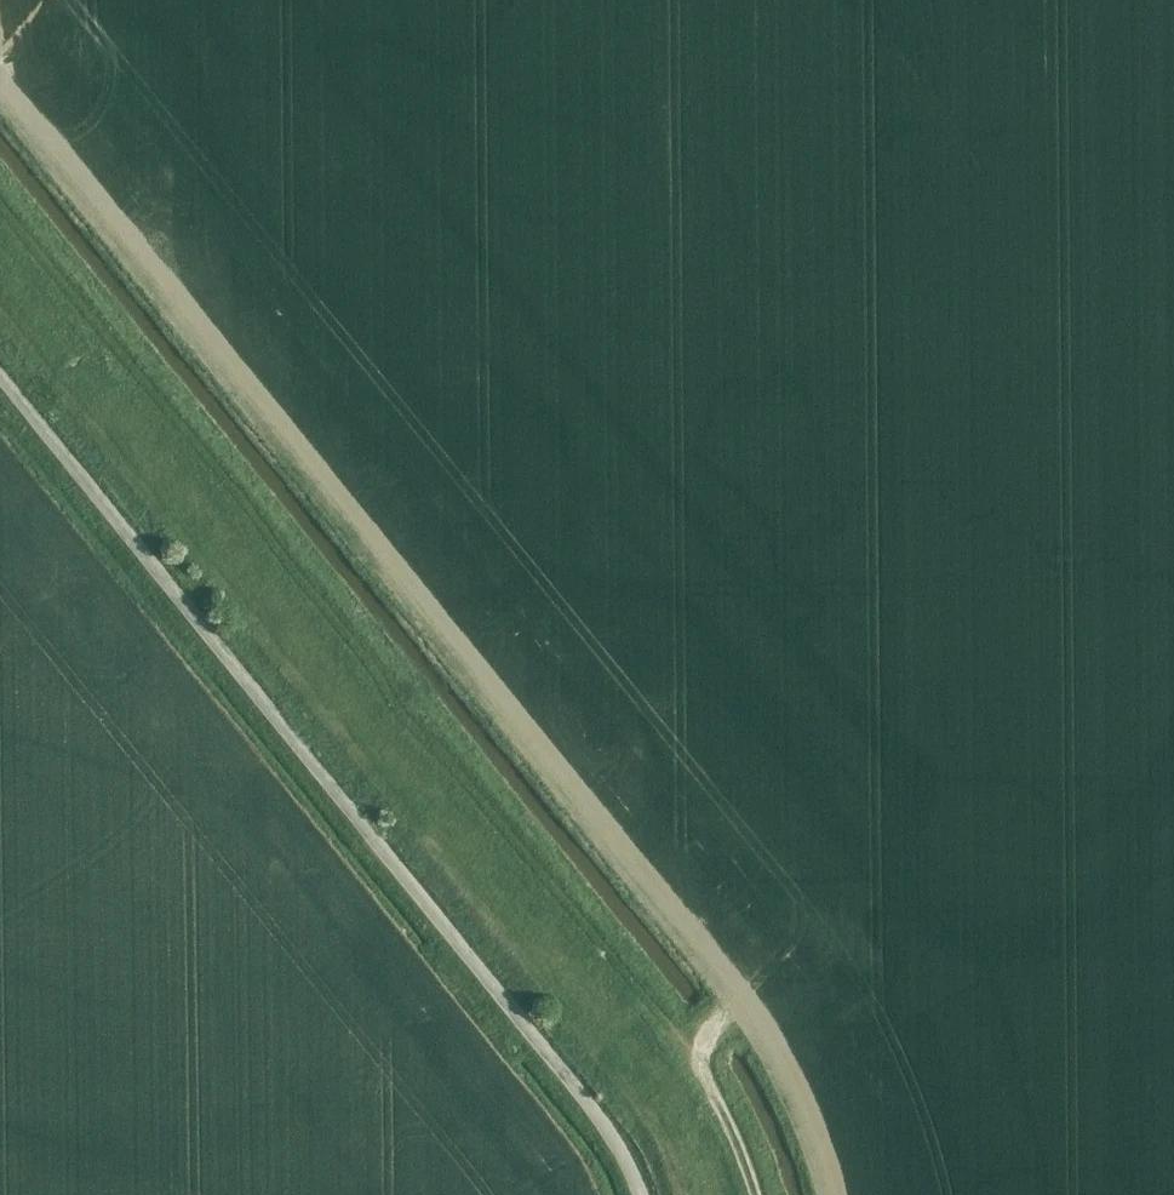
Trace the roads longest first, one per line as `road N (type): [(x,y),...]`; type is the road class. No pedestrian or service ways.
road 1 (unclassified): [(642,1194),(616,1139),(0,377)]
road 2 (track): [(754,1194),(695,1059)]

